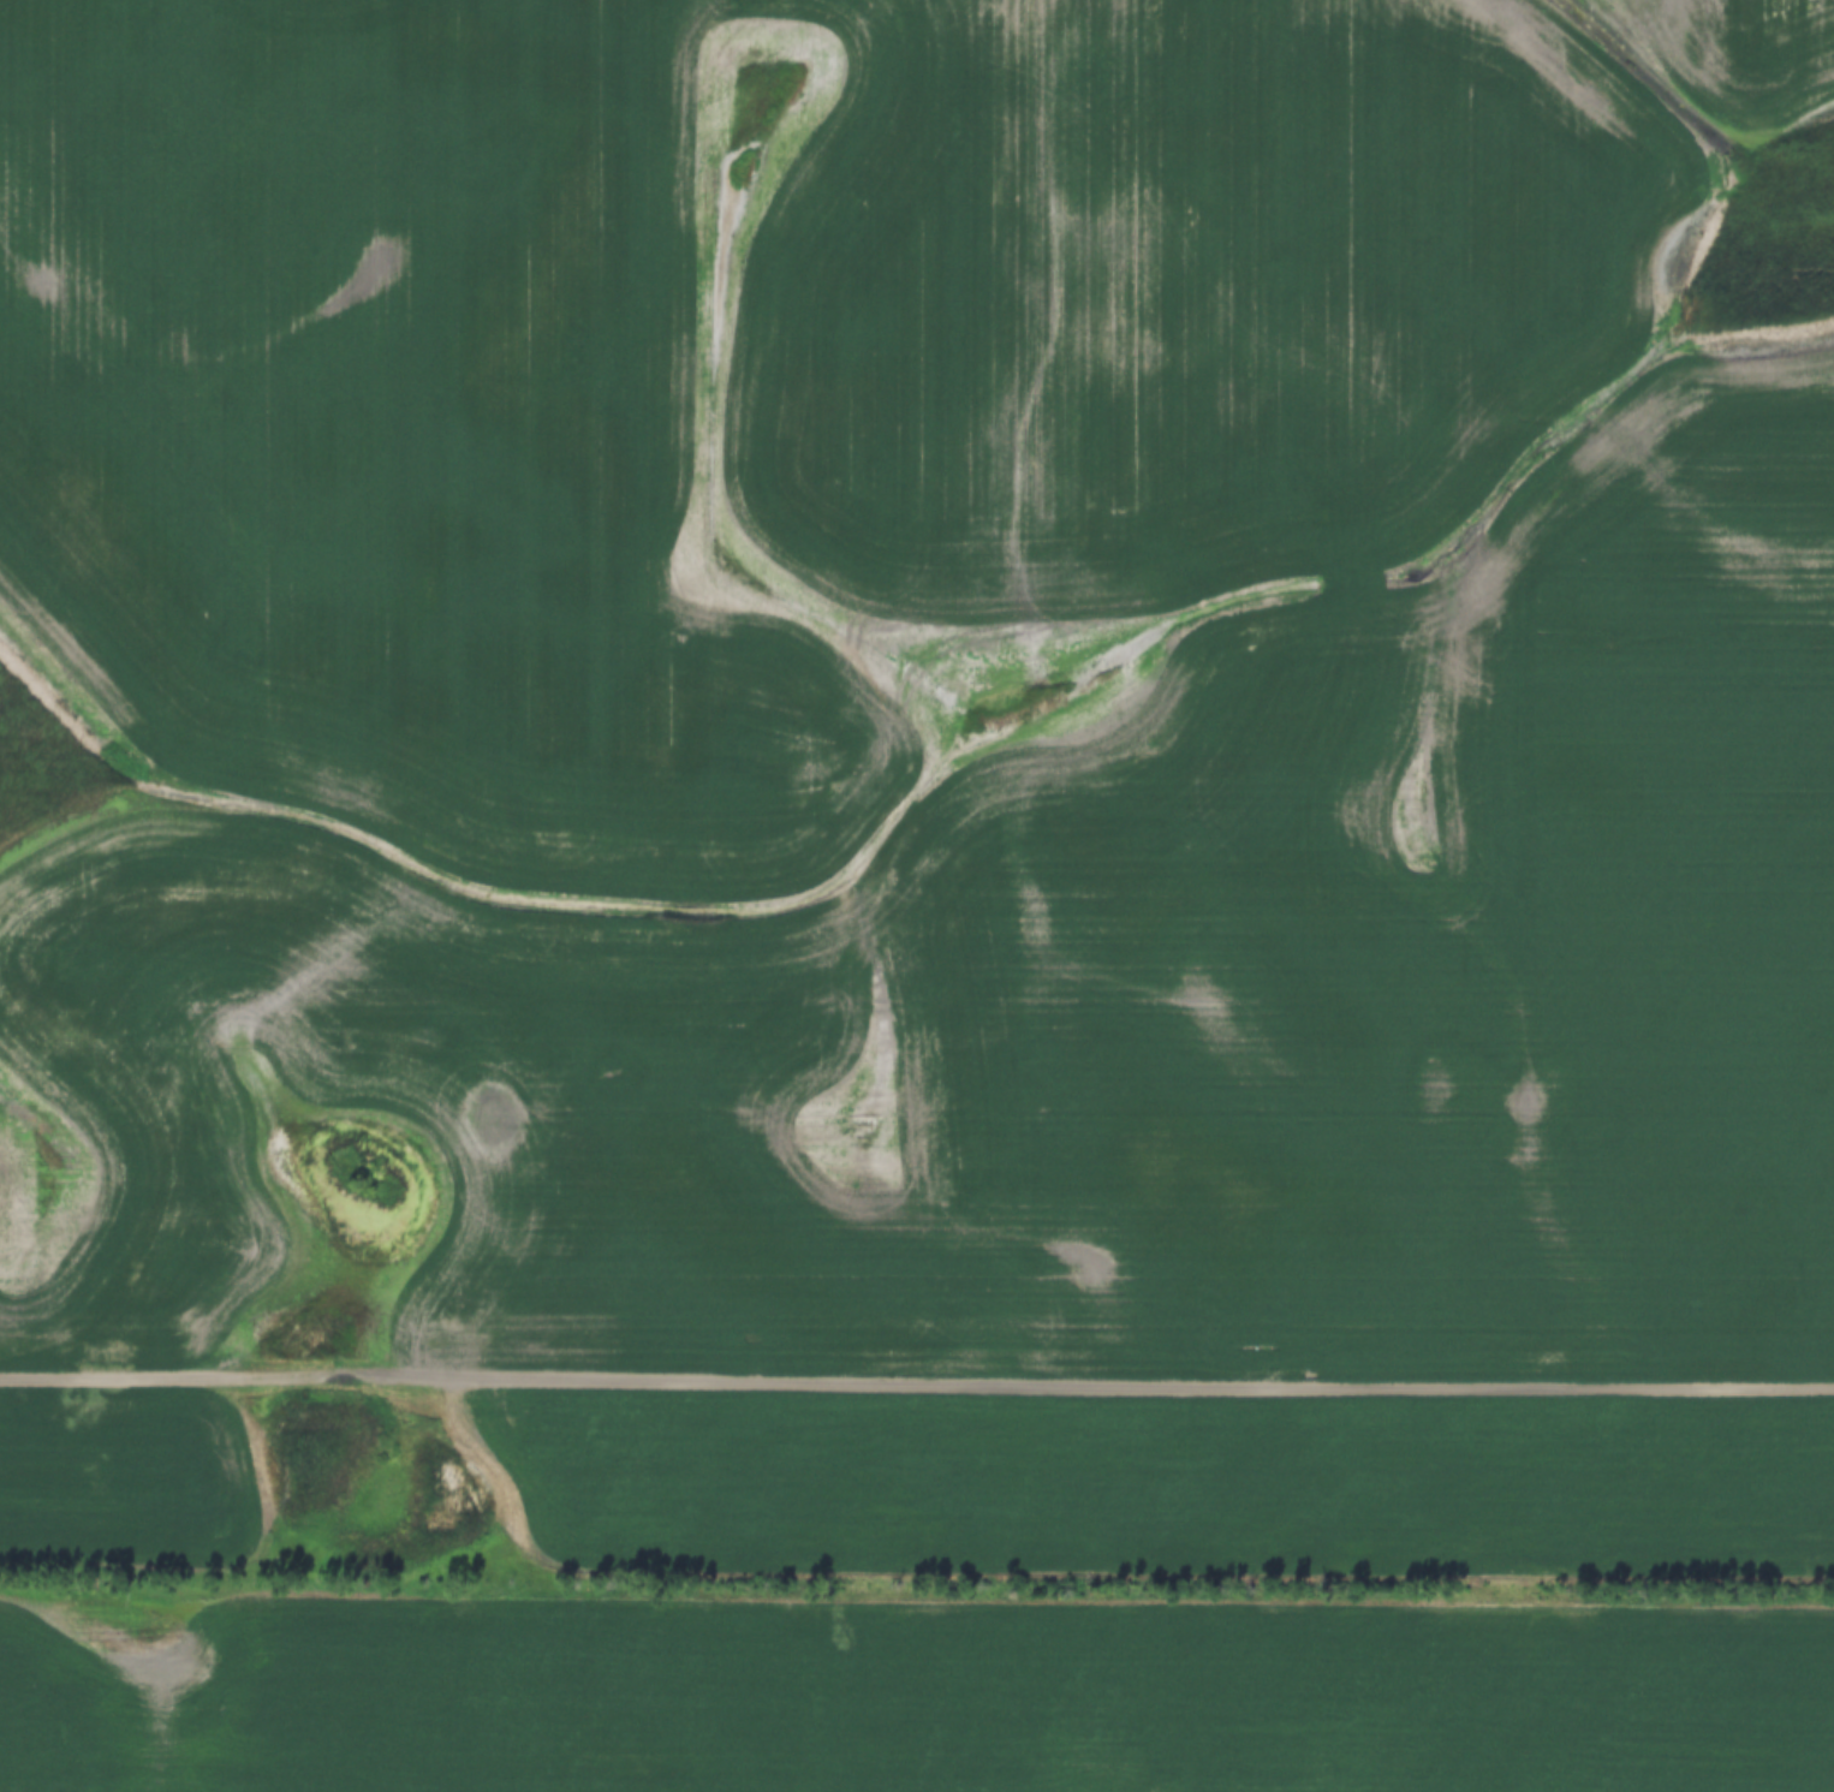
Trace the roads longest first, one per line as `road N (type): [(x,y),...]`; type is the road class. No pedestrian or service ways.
road 1 (track): [(0,1380),(1833,1392)]

